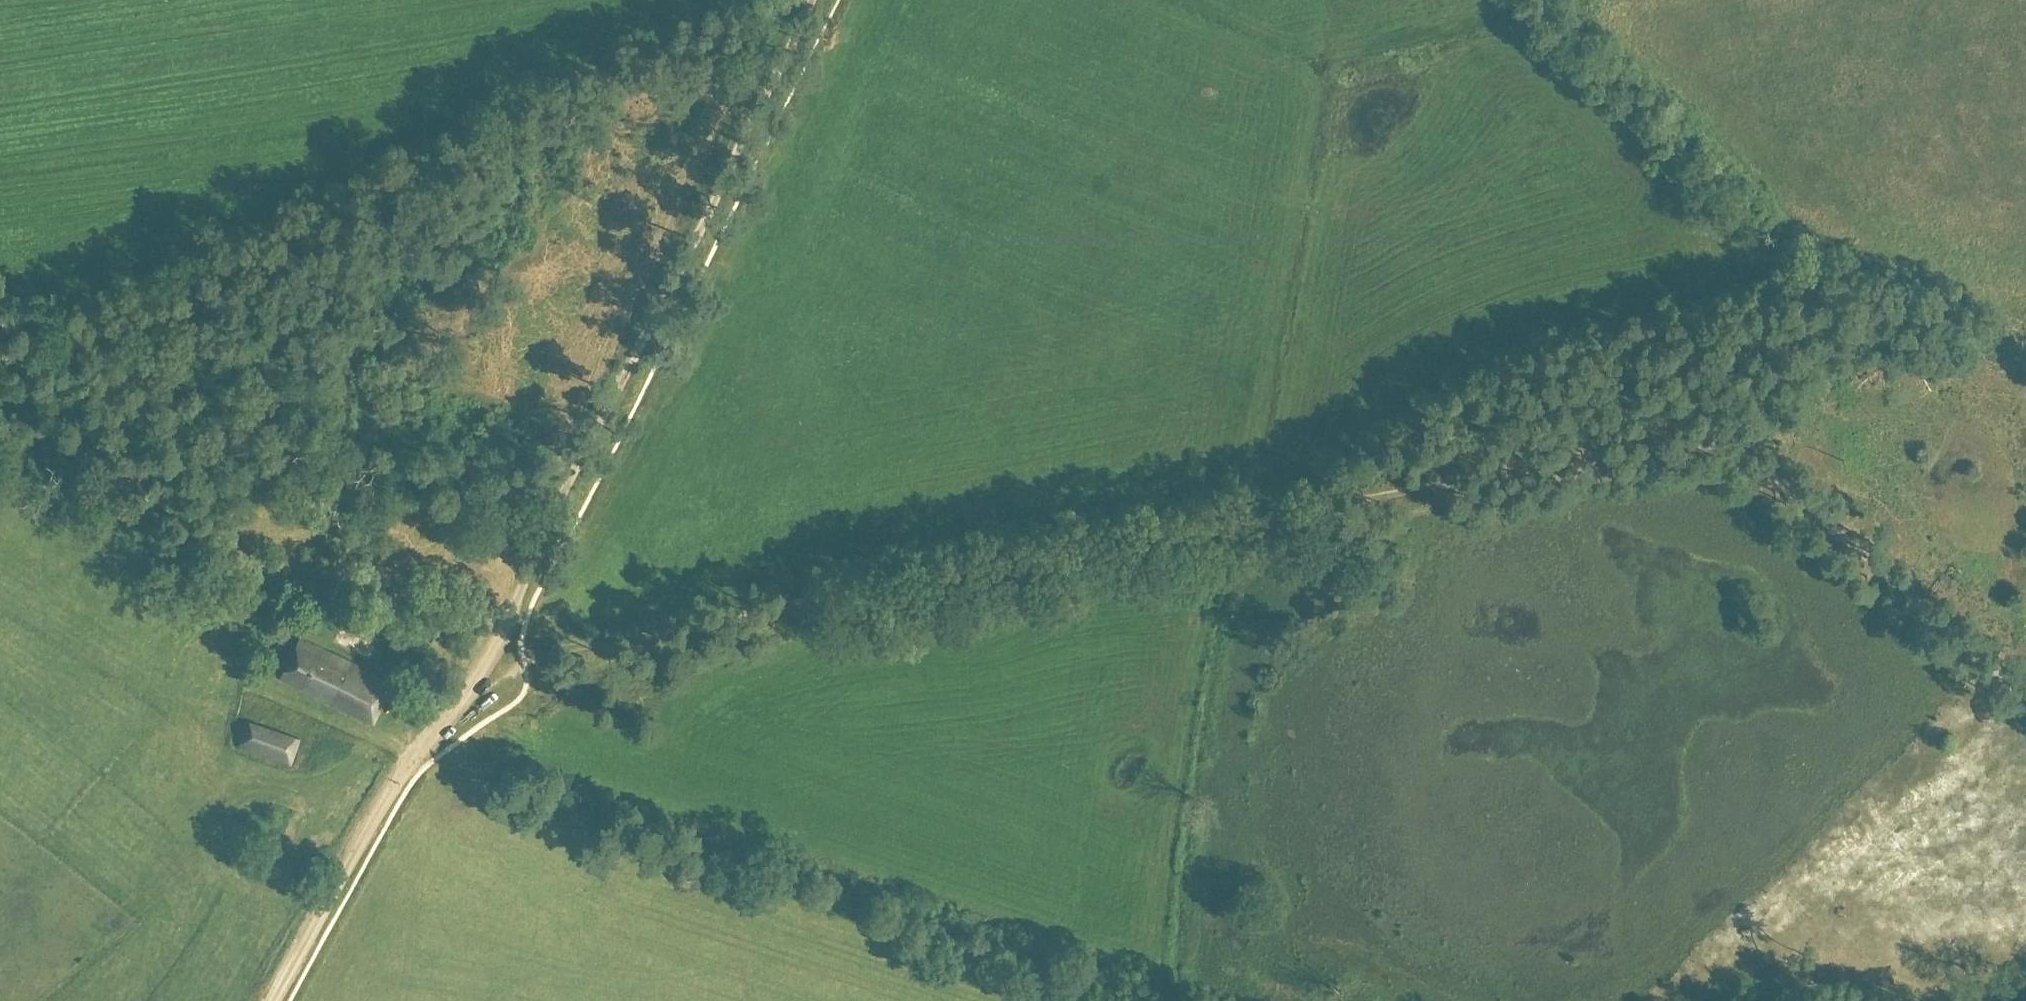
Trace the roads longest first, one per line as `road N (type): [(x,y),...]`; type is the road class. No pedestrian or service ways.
road 1 (track): [(462,698),(503,675),(607,643),(1294,510),(1703,449),(1738,456),(2025,699)]
road 2 (track): [(815,0),(462,698)]
road 3 (track): [(462,698),(403,779),(278,1000)]

